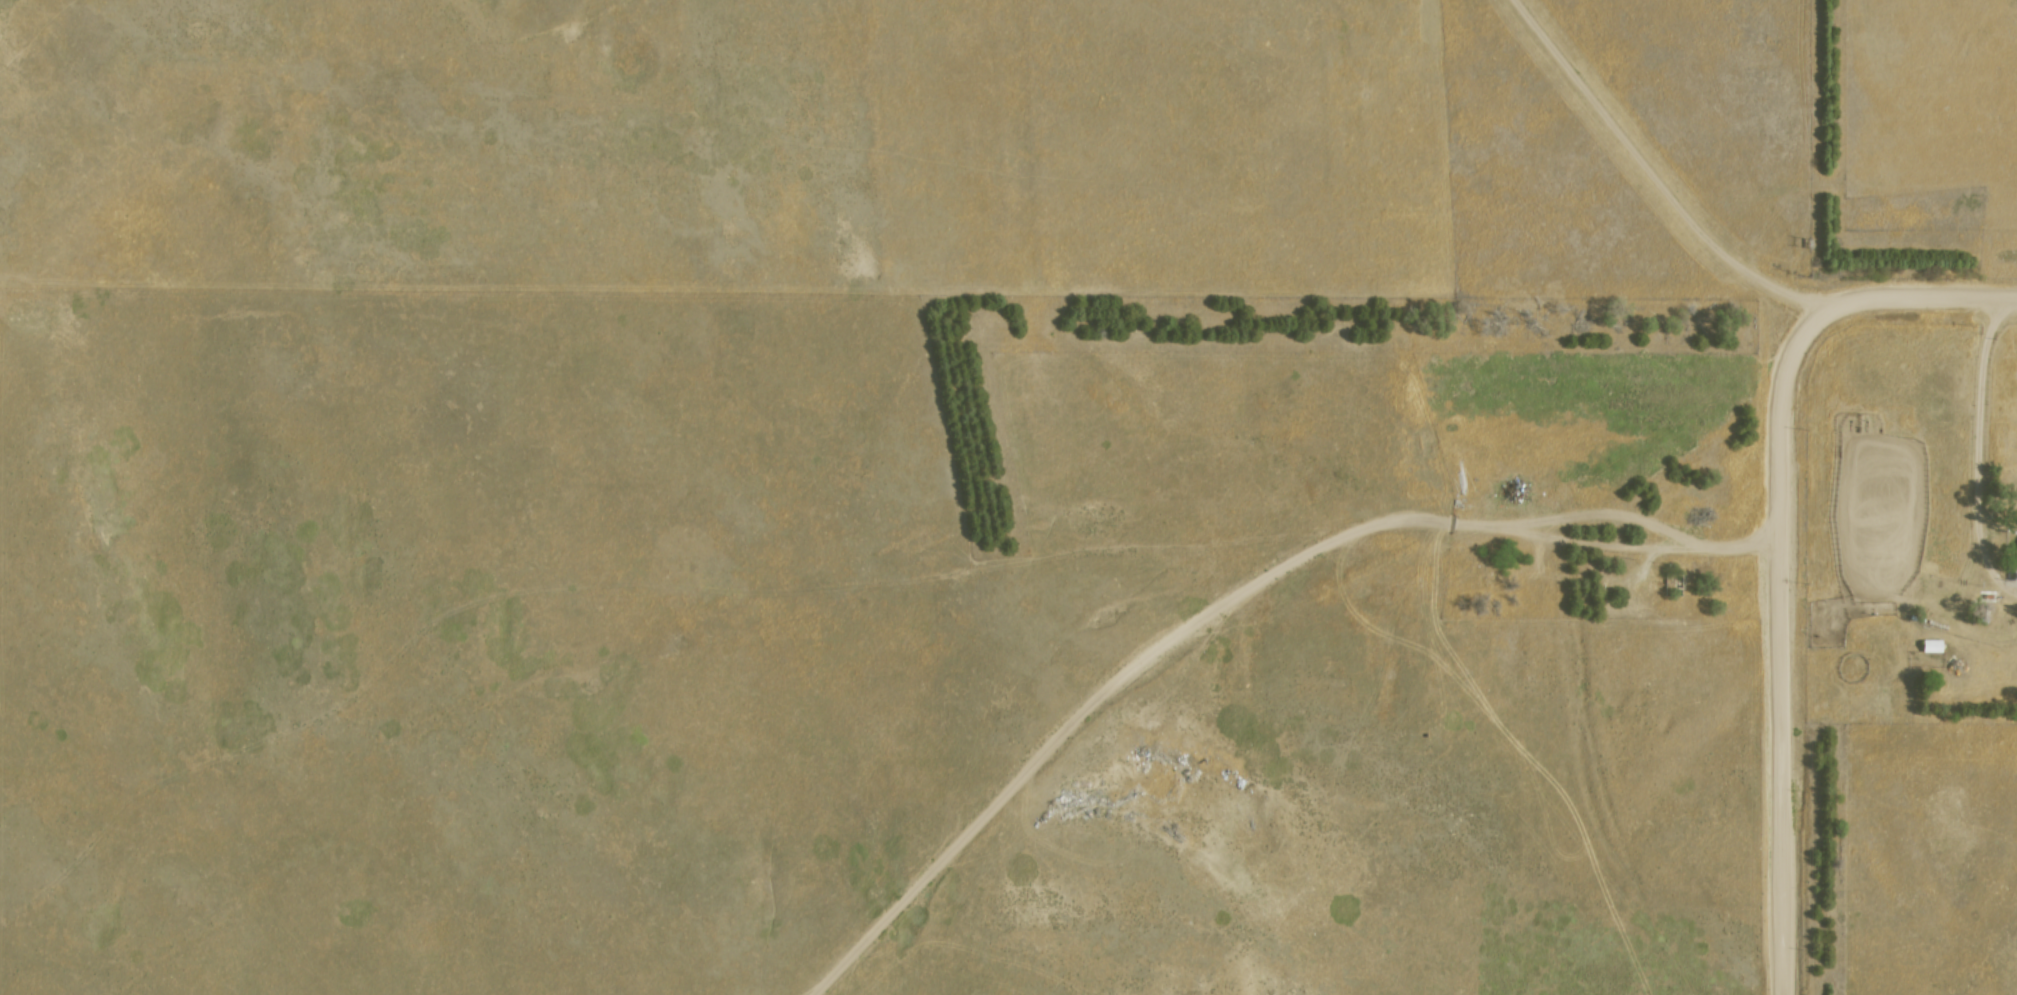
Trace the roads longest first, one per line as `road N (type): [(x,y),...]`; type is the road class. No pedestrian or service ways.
road 1 (residential): [(1779,994),(1773,415),(1779,375),(1811,320)]
road 2 (residential): [(1811,320),(1859,296),(2016,297)]

